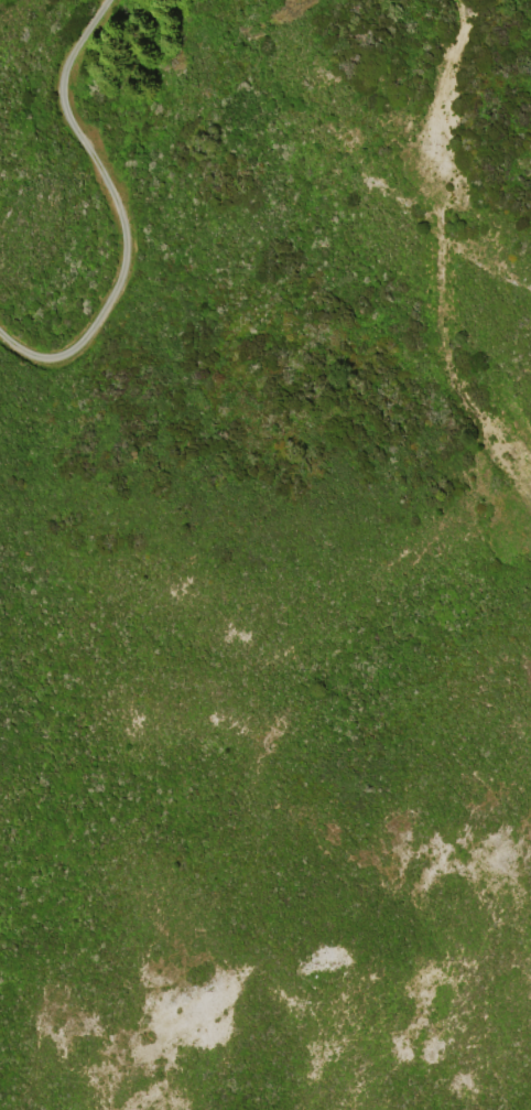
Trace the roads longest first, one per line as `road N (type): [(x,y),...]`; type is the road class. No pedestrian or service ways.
road 1 (track): [(0,334),(35,358),(63,354),(85,336),(118,280),(119,196),(67,97),(79,43),(108,0)]

